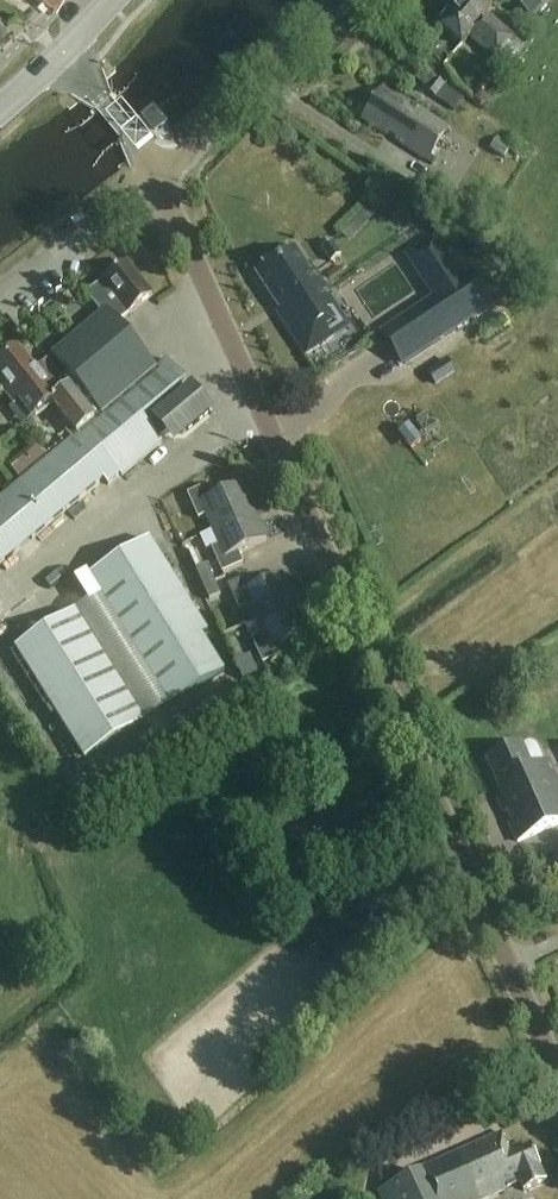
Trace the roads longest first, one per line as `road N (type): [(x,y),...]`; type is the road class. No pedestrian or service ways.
road 1 (tertiary): [(557,1071),(220,325),(162,175)]
road 2 (unclassified): [(162,175),(339,0)]
road 3 (unclassified): [(0,289),(162,175)]
road 4 (tertiary): [(162,175),(62,52)]

